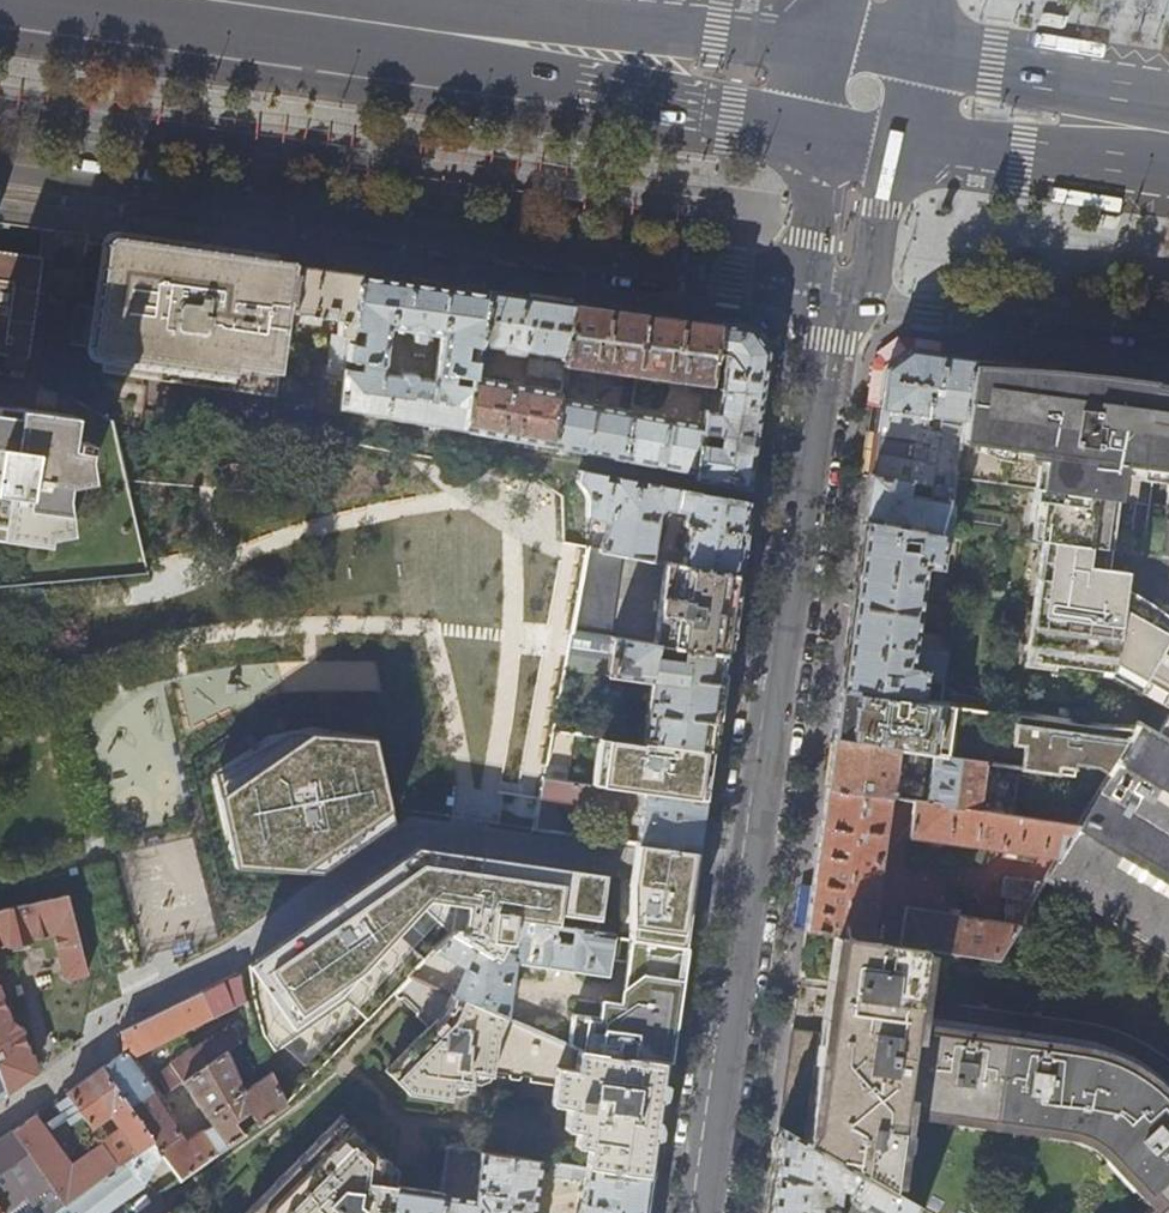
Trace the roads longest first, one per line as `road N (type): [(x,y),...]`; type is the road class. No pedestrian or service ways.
road 1 (tertiary): [(831,304),(701,1212)]
road 2 (residential): [(831,304),(735,278),(0,175)]
road 3 (primary): [(0,11),(821,126)]
road 4 (primary): [(831,53),(464,0)]
road 5 (residential): [(831,304),(1168,349)]
road 6 (primary): [(898,137),(1168,174)]
road 7 (primary): [(1168,100),(907,63)]
road 8 (tertiary): [(831,304),(884,248),(898,137)]
road 9 (tertiary): [(821,126),(812,245),(831,304)]

